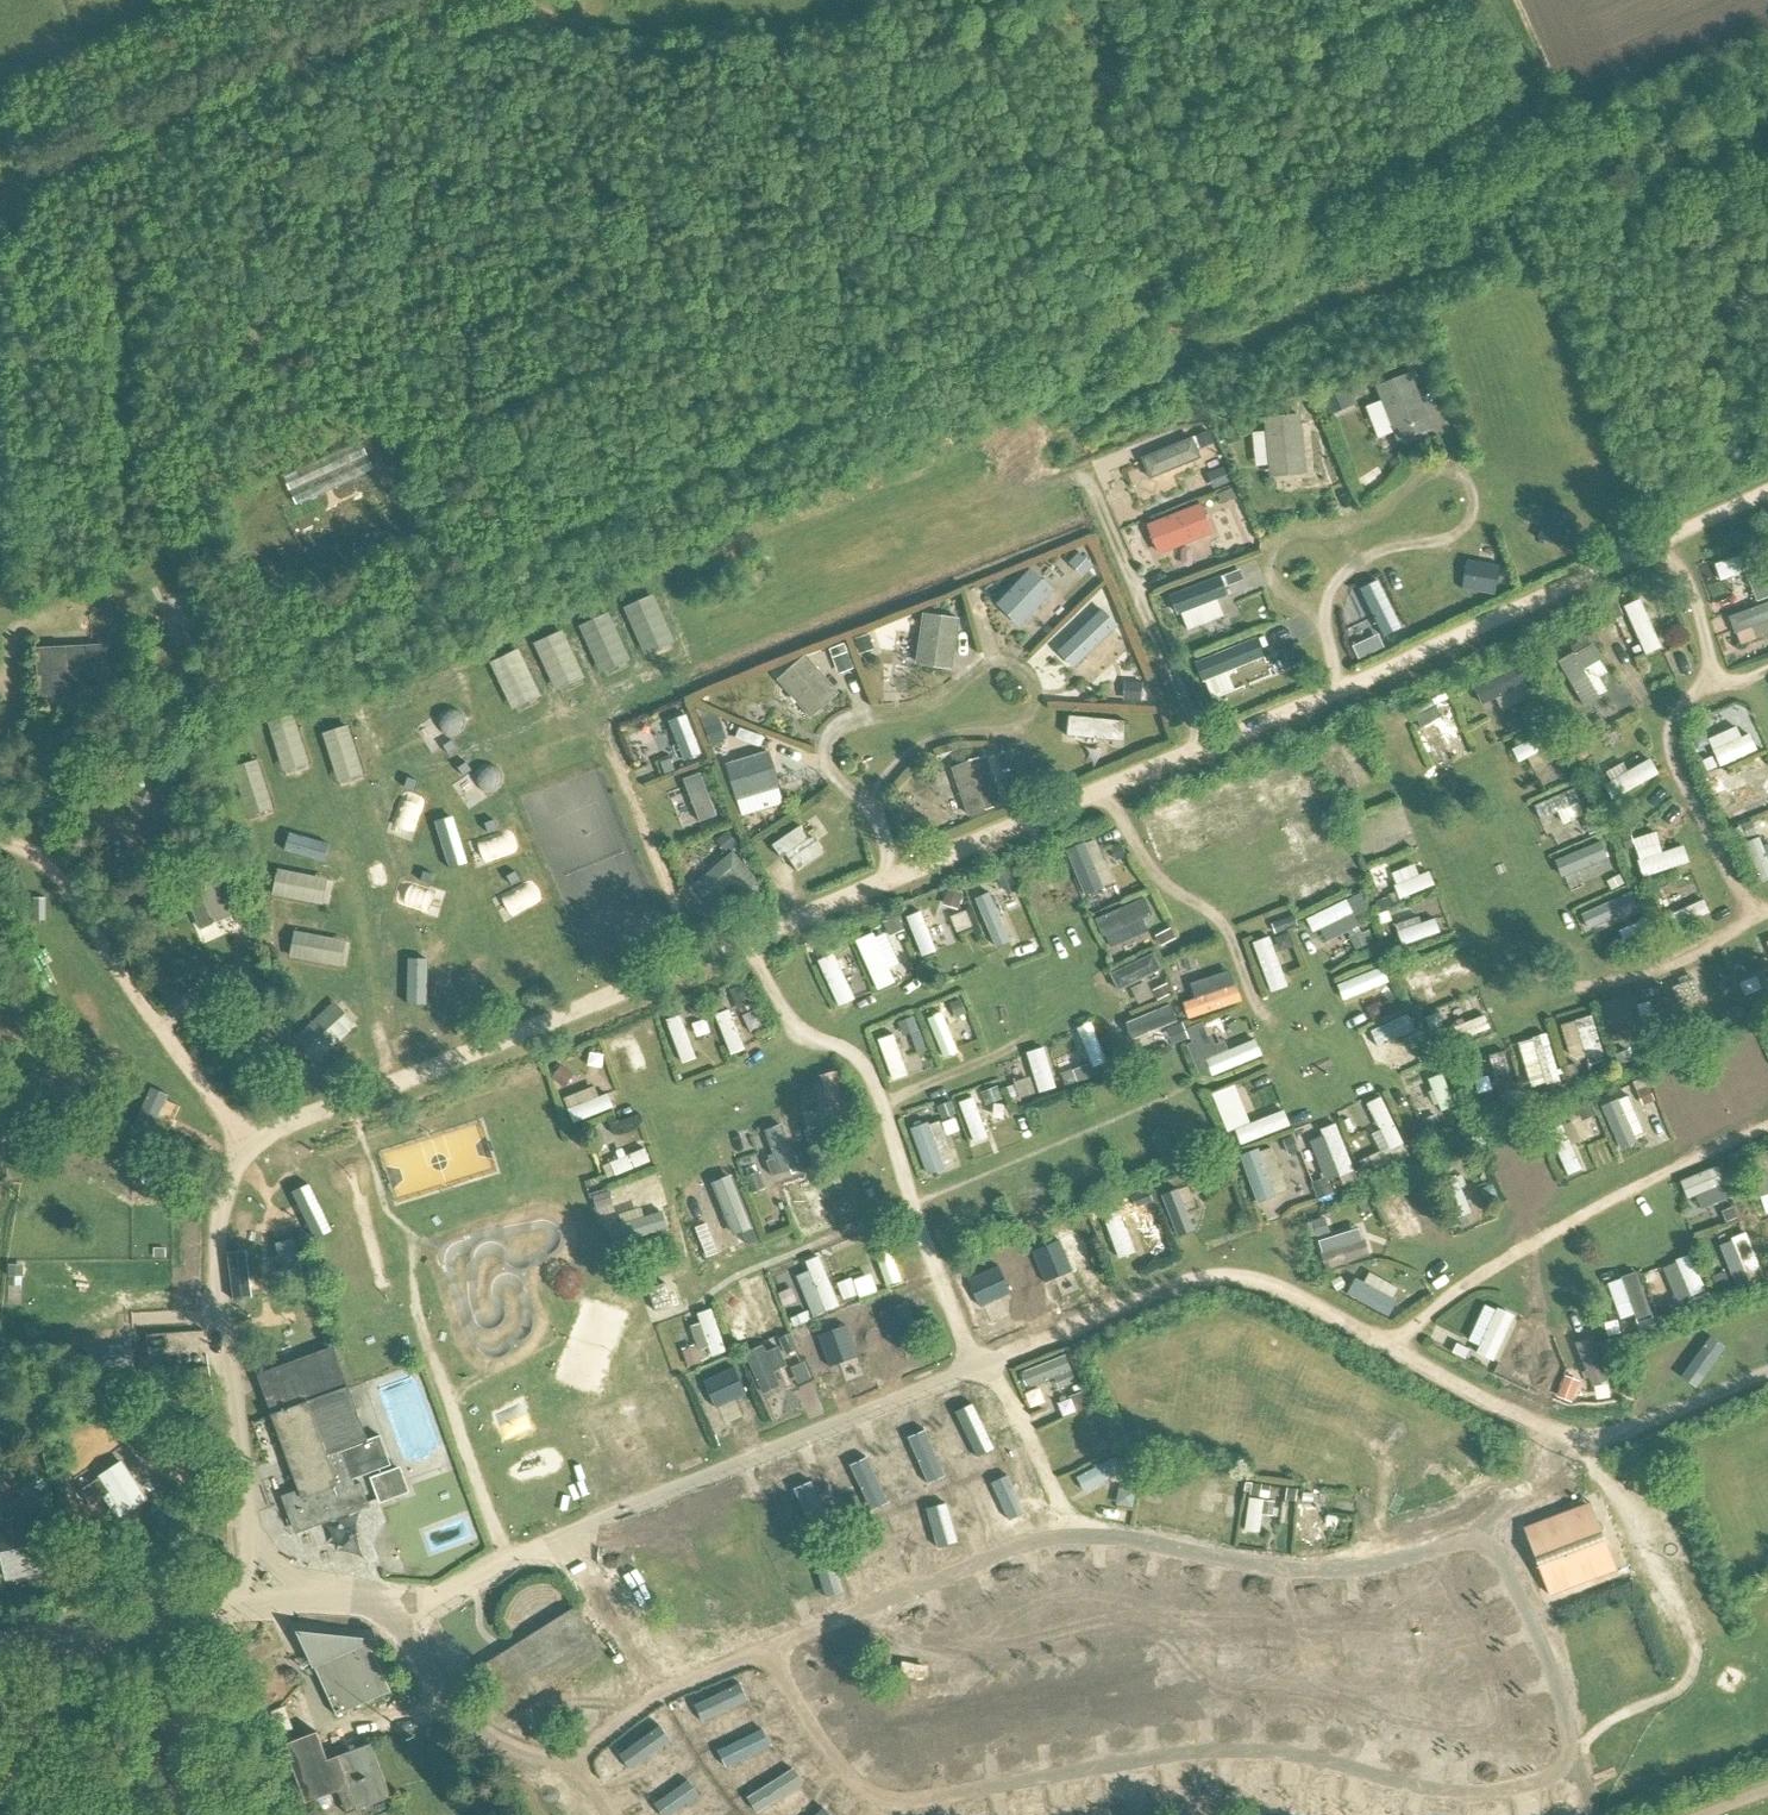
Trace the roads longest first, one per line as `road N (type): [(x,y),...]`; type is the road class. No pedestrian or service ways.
road 1 (unclassified): [(0,1640),(199,1610)]

